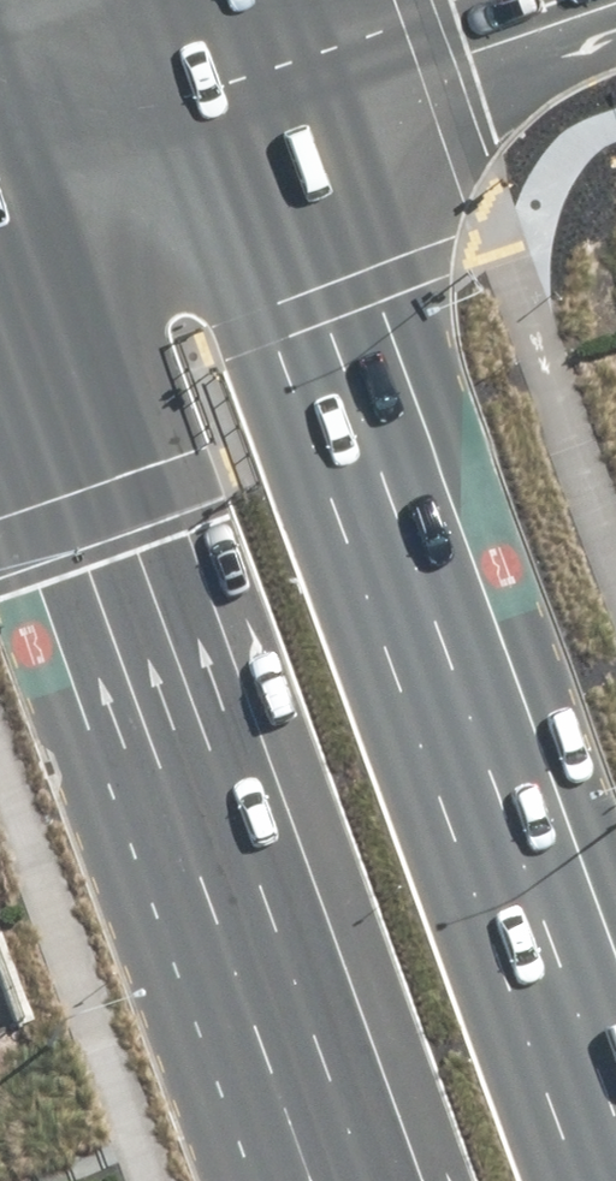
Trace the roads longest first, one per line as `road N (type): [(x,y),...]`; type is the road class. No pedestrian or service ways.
road 1 (primary): [(235,80),(327,297),(615,1113)]
road 2 (primary): [(339,1180),(0,229)]
road 3 (tertiary): [(538,0),(235,80)]
road 4 (tertiary): [(235,80),(0,139)]

